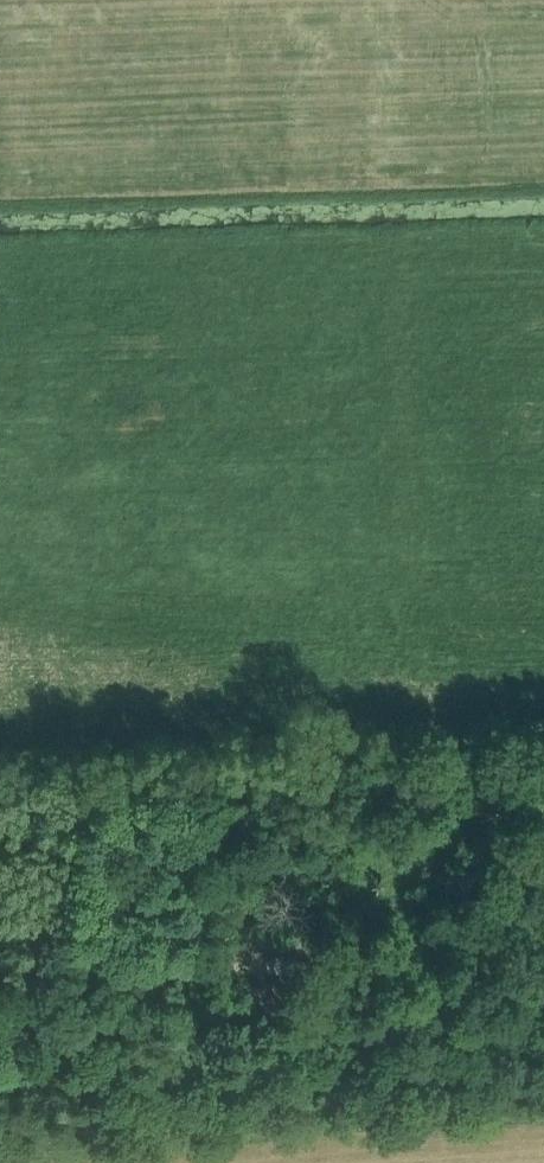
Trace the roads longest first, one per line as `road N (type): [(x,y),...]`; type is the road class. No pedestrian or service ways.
road 1 (track): [(543,979),(0,966)]

